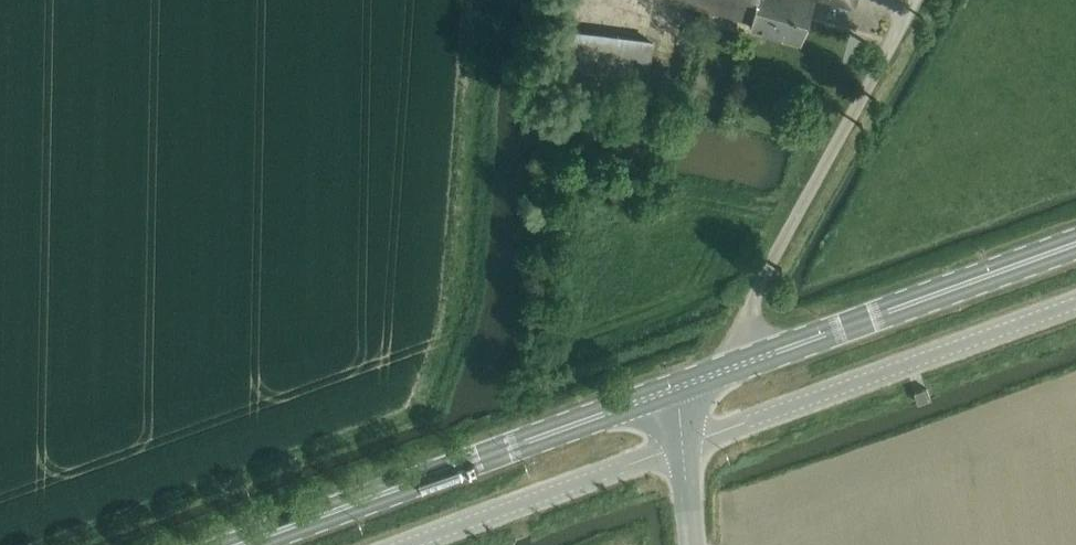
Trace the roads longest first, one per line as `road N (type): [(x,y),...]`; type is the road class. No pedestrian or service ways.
road 1 (secondary): [(240,544),(677,387)]
road 2 (secondary): [(677,387),(1075,245)]
road 3 (unclassified): [(1075,303),(684,445)]
road 4 (track): [(747,363),(753,297),(916,0)]
road 5 (unclassified): [(684,445),(405,544)]

